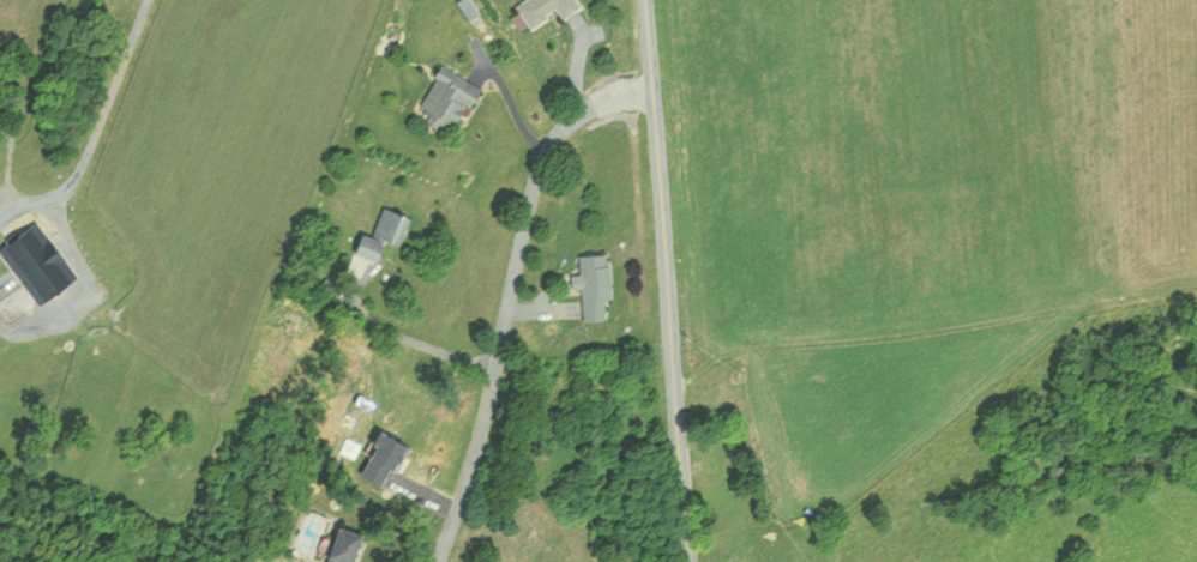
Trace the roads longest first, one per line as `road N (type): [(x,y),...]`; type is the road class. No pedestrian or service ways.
road 1 (residential): [(690,561),(646,0)]
road 2 (residential): [(654,89),(589,107),(547,147),(481,433),(437,561)]

